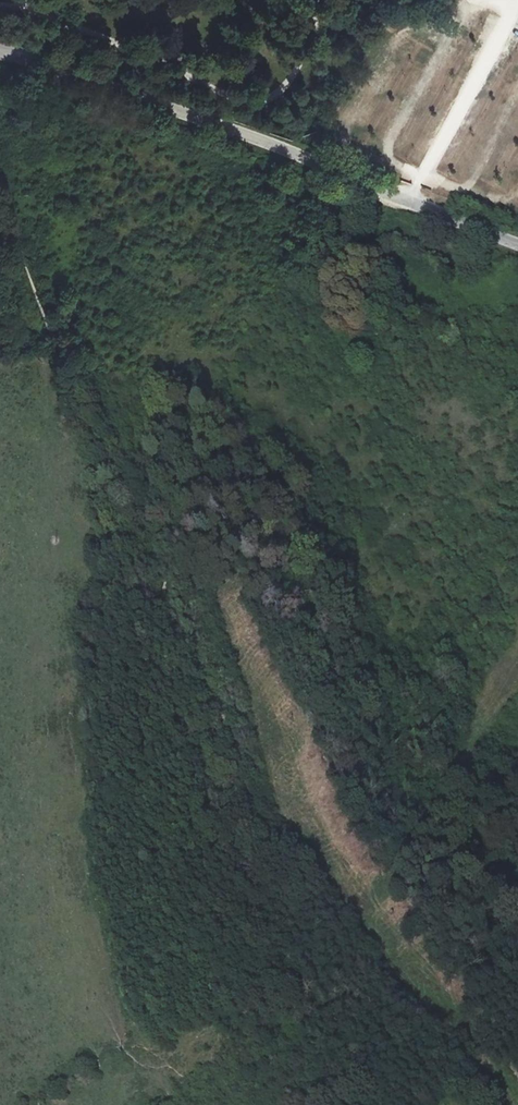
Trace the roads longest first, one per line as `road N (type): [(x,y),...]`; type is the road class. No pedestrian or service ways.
road 1 (residential): [(517,244),(69,70),(0,53)]

